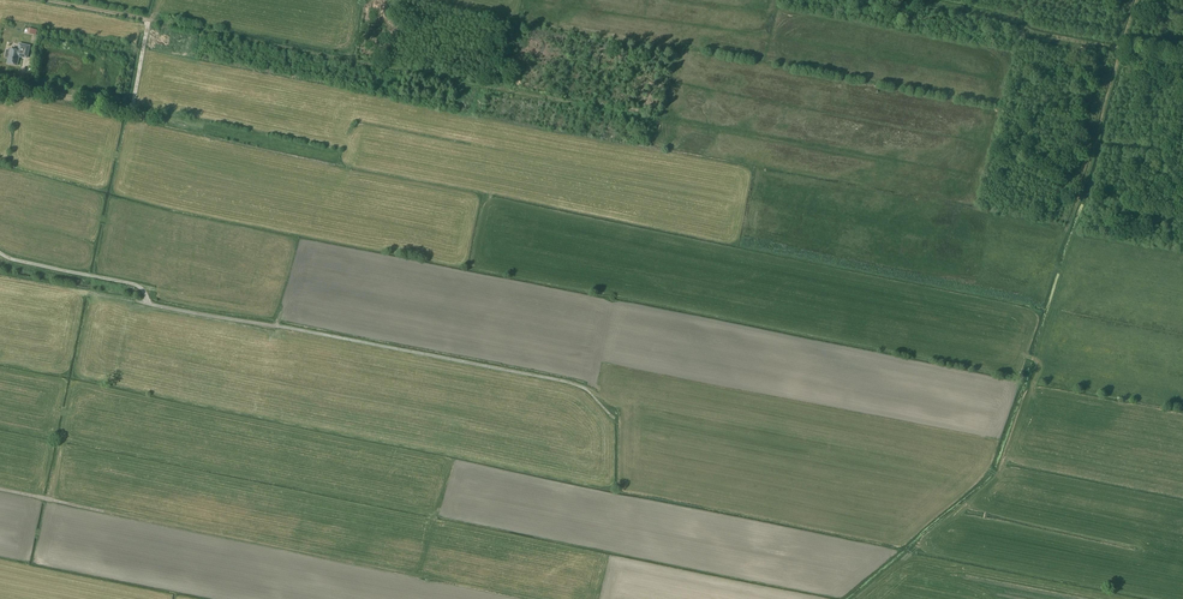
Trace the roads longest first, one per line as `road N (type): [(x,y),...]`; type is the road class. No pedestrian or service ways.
road 1 (track): [(1137,0),(1122,49),(1060,41),(994,15),(914,0)]

